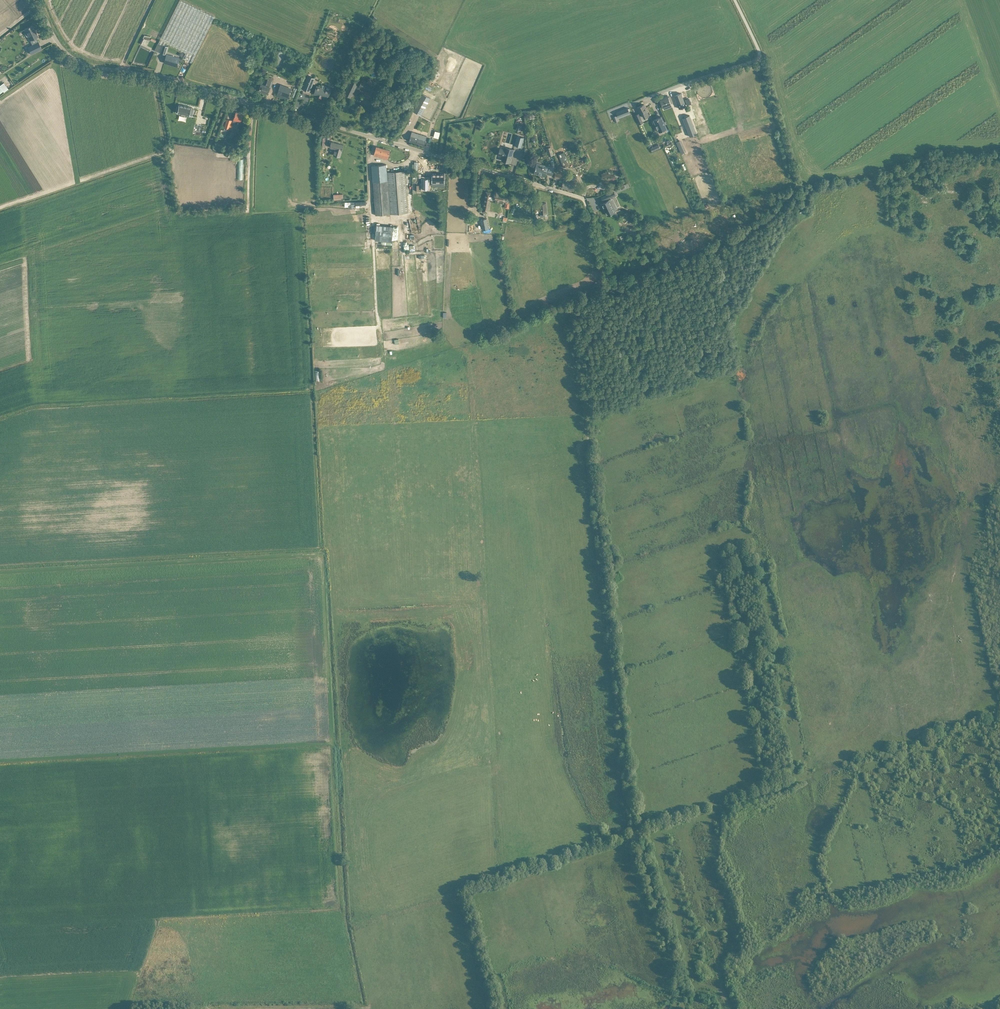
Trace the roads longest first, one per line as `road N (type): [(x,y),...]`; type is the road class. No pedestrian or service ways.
road 1 (unclassified): [(583,198),(140,68),(77,57),(37,0)]
road 2 (track): [(798,188),(740,230),(612,289)]
road 3 (track): [(999,149),(949,152),(798,188)]
road 4 (track): [(761,58),(798,188)]

